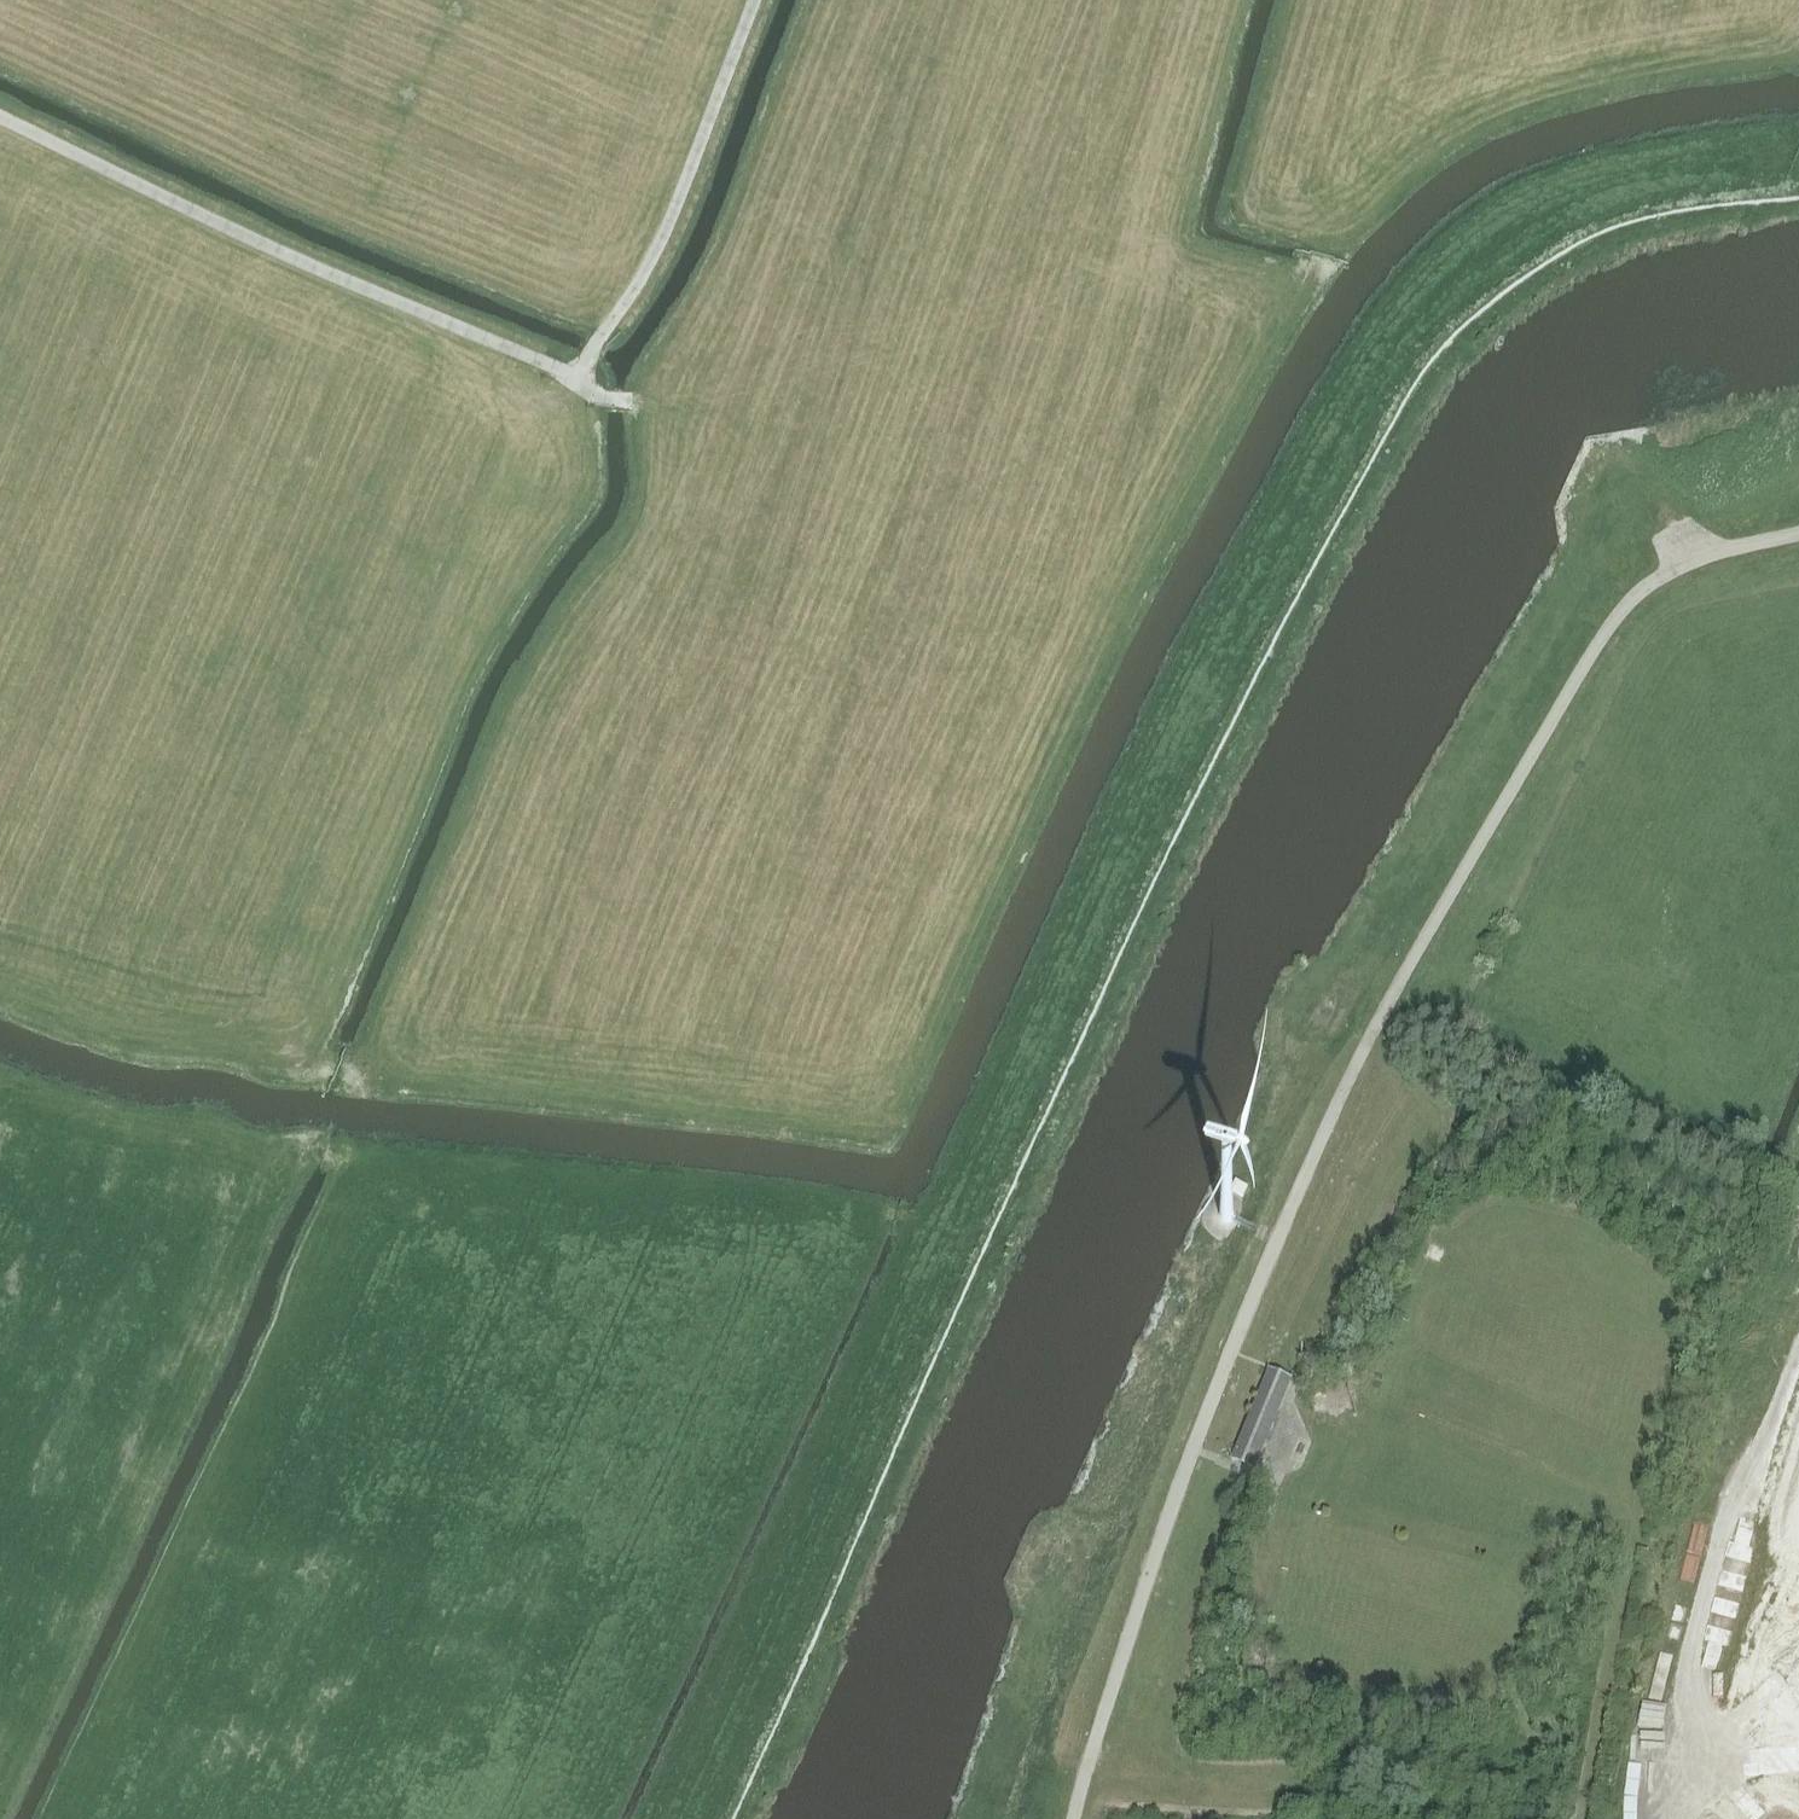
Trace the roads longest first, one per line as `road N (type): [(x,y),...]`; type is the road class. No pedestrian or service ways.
road 1 (unclassified): [(1073,1818),(1129,1634),(1234,1339),(1340,1097),(1415,955),(1632,598),(1664,571),(1798,532)]
road 2 (track): [(0,117),(576,381),(655,252),(752,0)]

